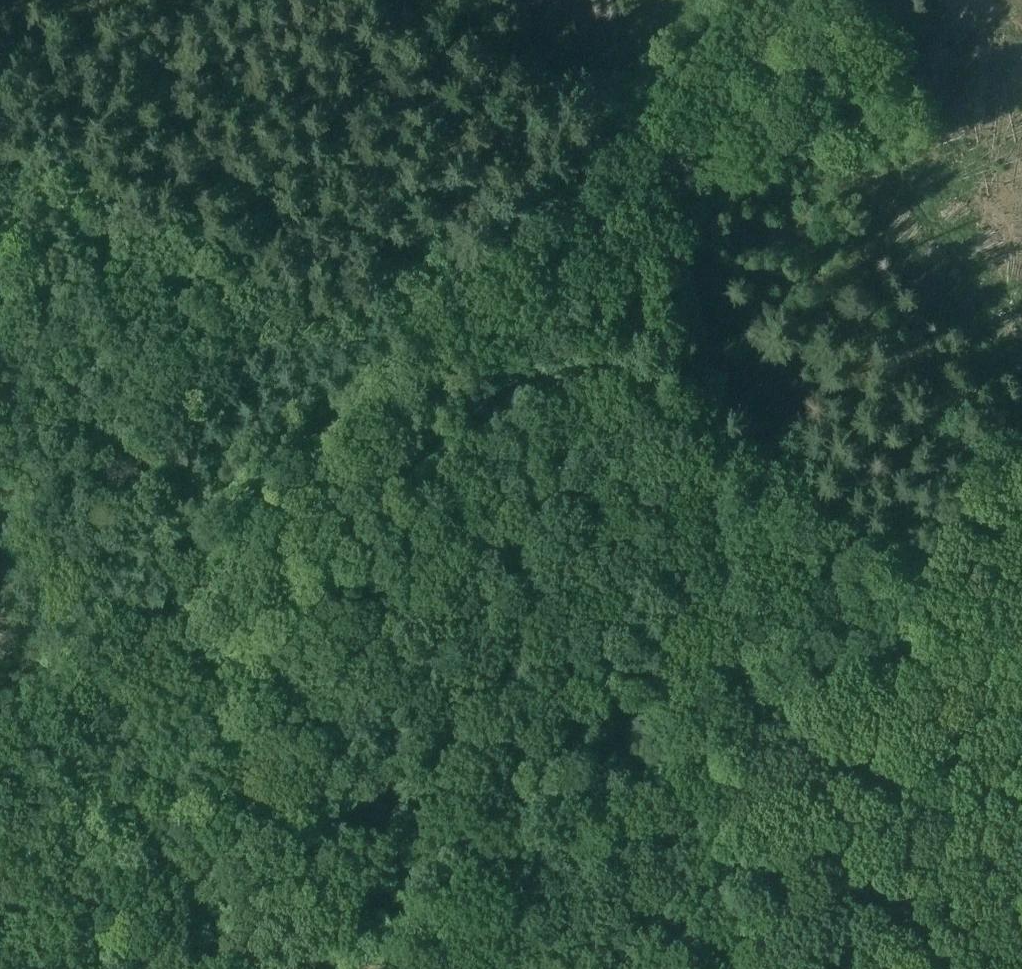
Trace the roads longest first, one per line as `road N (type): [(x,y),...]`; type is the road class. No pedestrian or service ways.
road 1 (track): [(638,114),(0,734)]
road 2 (track): [(797,968),(668,140),(638,114)]
road 3 (track): [(638,114),(756,0)]

